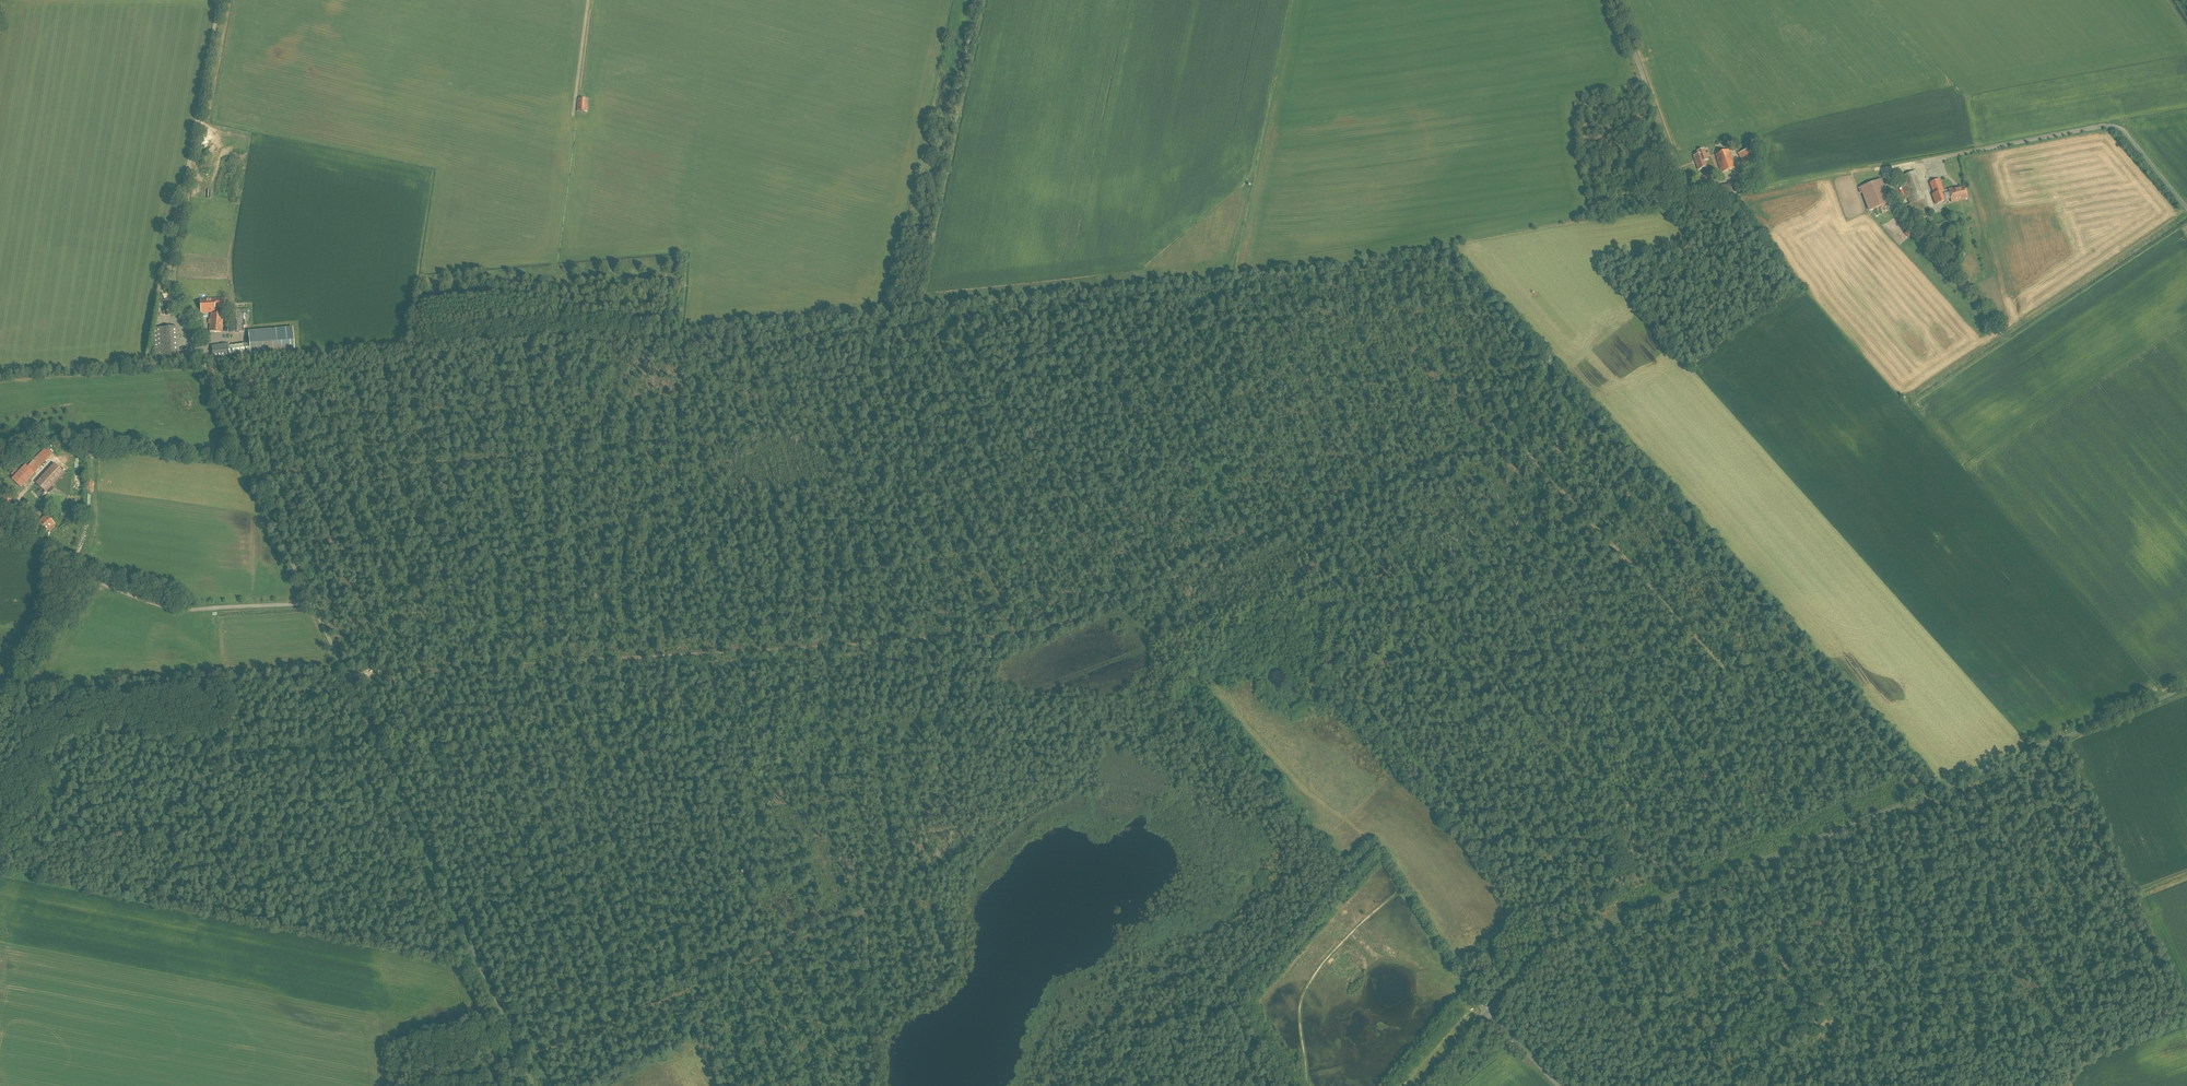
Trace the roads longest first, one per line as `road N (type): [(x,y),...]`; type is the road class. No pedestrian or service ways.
road 1 (unclassified): [(1487,1013),(1549,945),(2186,687)]
road 2 (unclassified): [(346,677),(533,1085)]
road 3 (track): [(868,910),(522,1058)]
road 4 (track): [(868,317),(1018,634)]
road 5 (track): [(0,699),(346,677)]
road 6 (unclassified): [(2186,206),(2112,126),(1912,162)]
road 7 (unclassified): [(169,269),(219,0)]
road 8 (track): [(1912,162),(1686,205),(1681,183)]
road 9 (unclassified): [(1681,183),(1614,0)]
road 10 (track): [(0,743),(35,649),(60,620),(81,571)]

